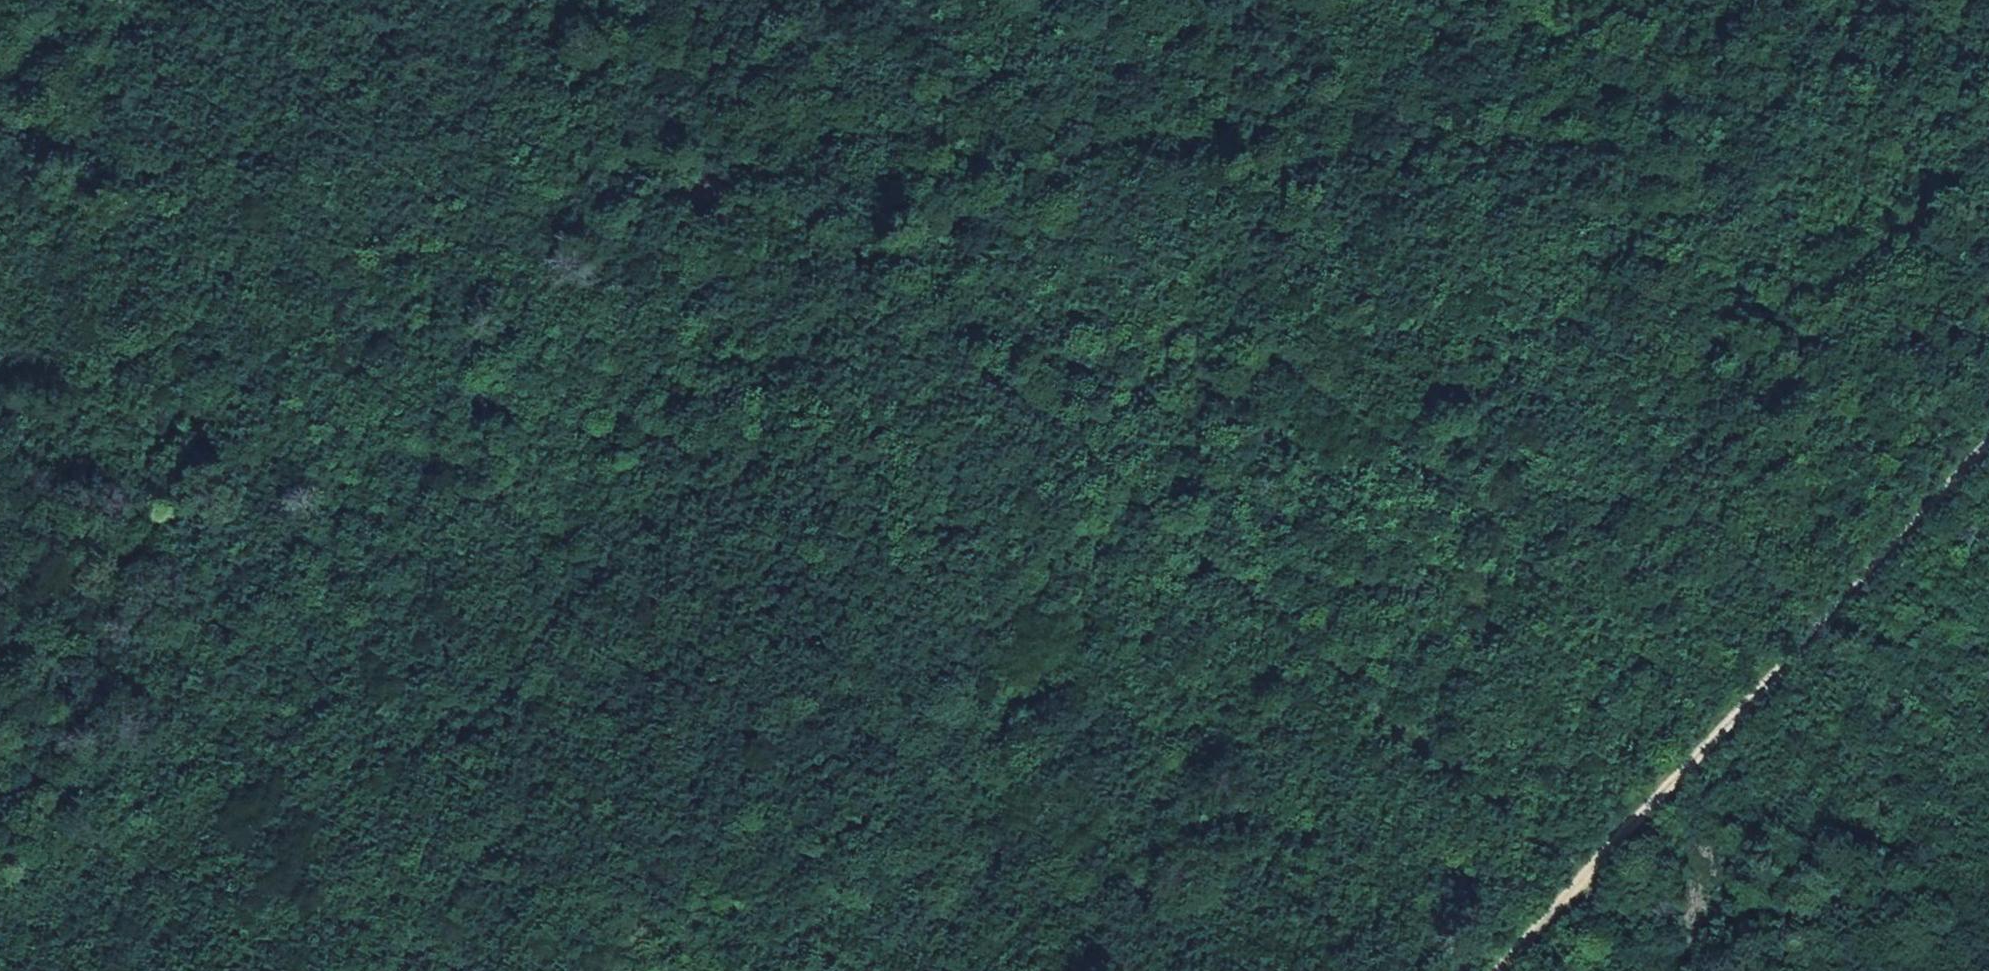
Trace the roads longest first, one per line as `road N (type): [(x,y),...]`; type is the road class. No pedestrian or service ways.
road 1 (track): [(1590,882),(1988,458)]
road 2 (track): [(1590,882),(1698,970)]
road 3 (track): [(1507,970),(1590,882)]

